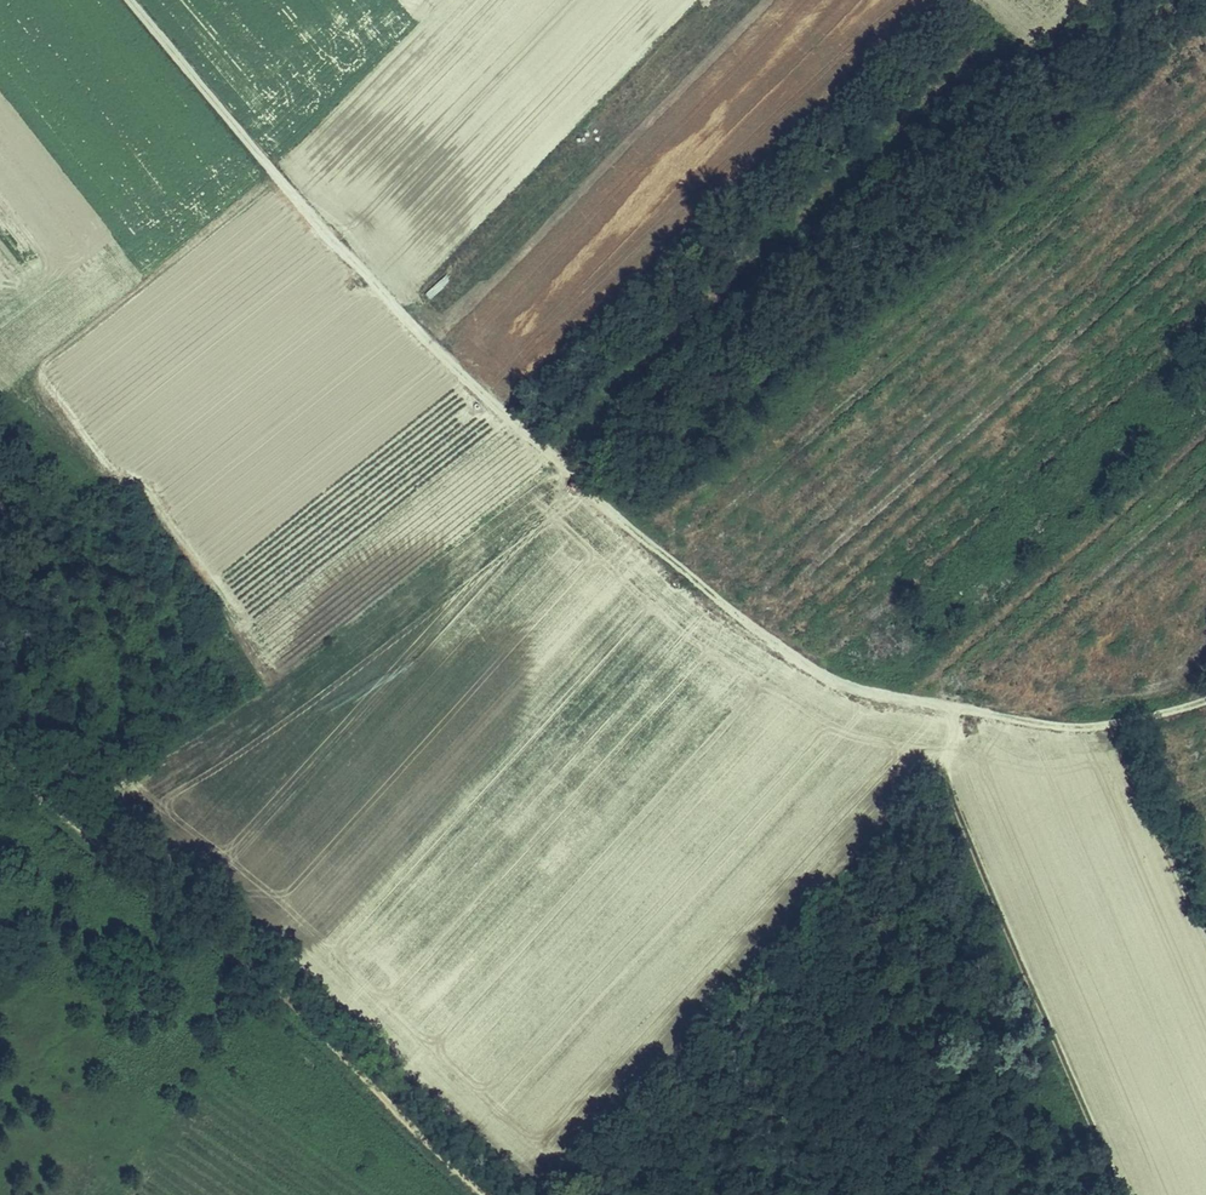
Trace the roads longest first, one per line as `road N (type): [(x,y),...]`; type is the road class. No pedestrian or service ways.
road 1 (track): [(1205,697),(1122,724),(1085,726),(955,706),(809,660),(690,574),(444,350),(253,148),(127,0)]
road 2 (track): [(488,1194),(233,949),(0,759)]

